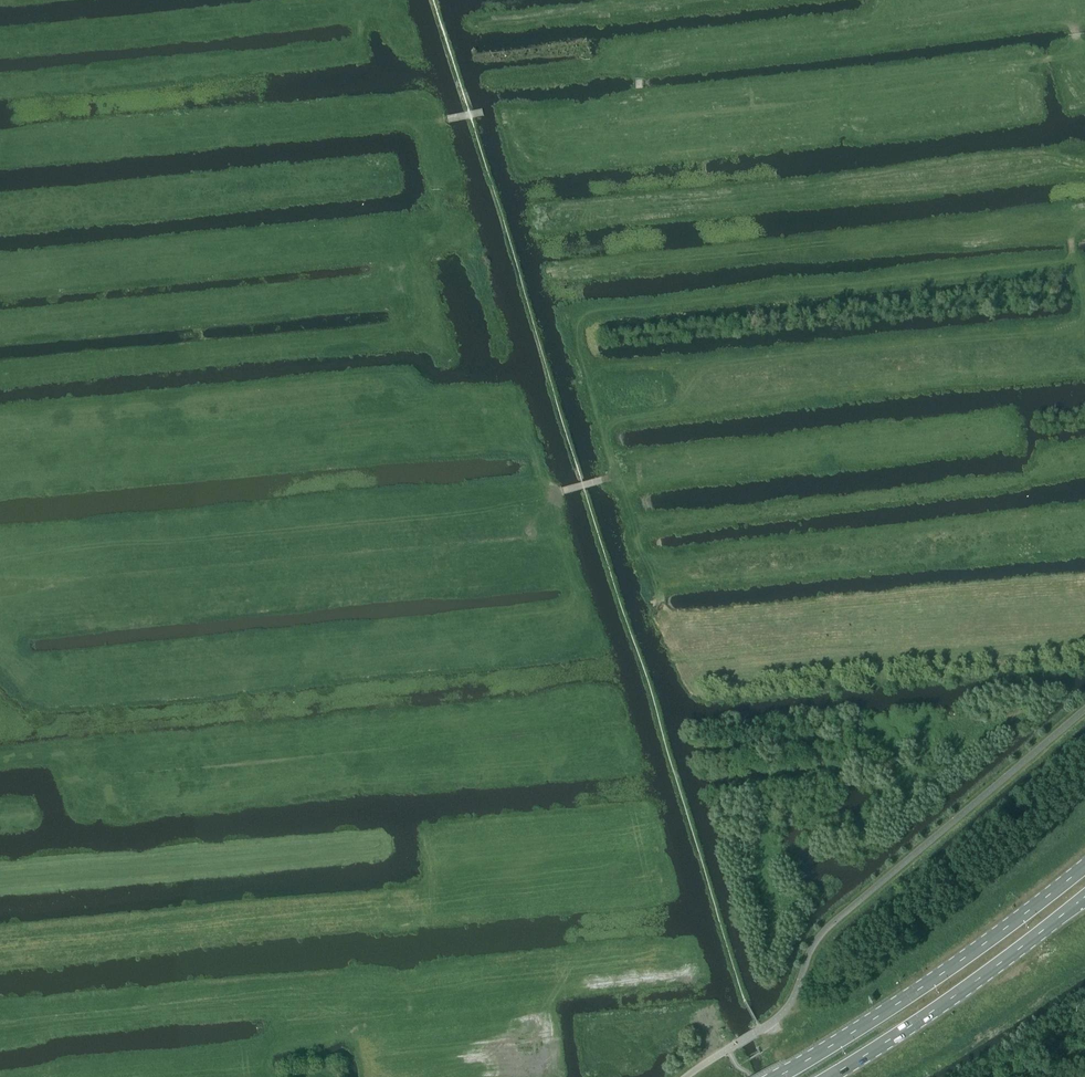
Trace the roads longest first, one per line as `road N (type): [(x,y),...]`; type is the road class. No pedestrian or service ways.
road 1 (primary): [(1084,866),(921,988),(777,1076)]
road 2 (primary): [(829,1076),(1084,896)]

